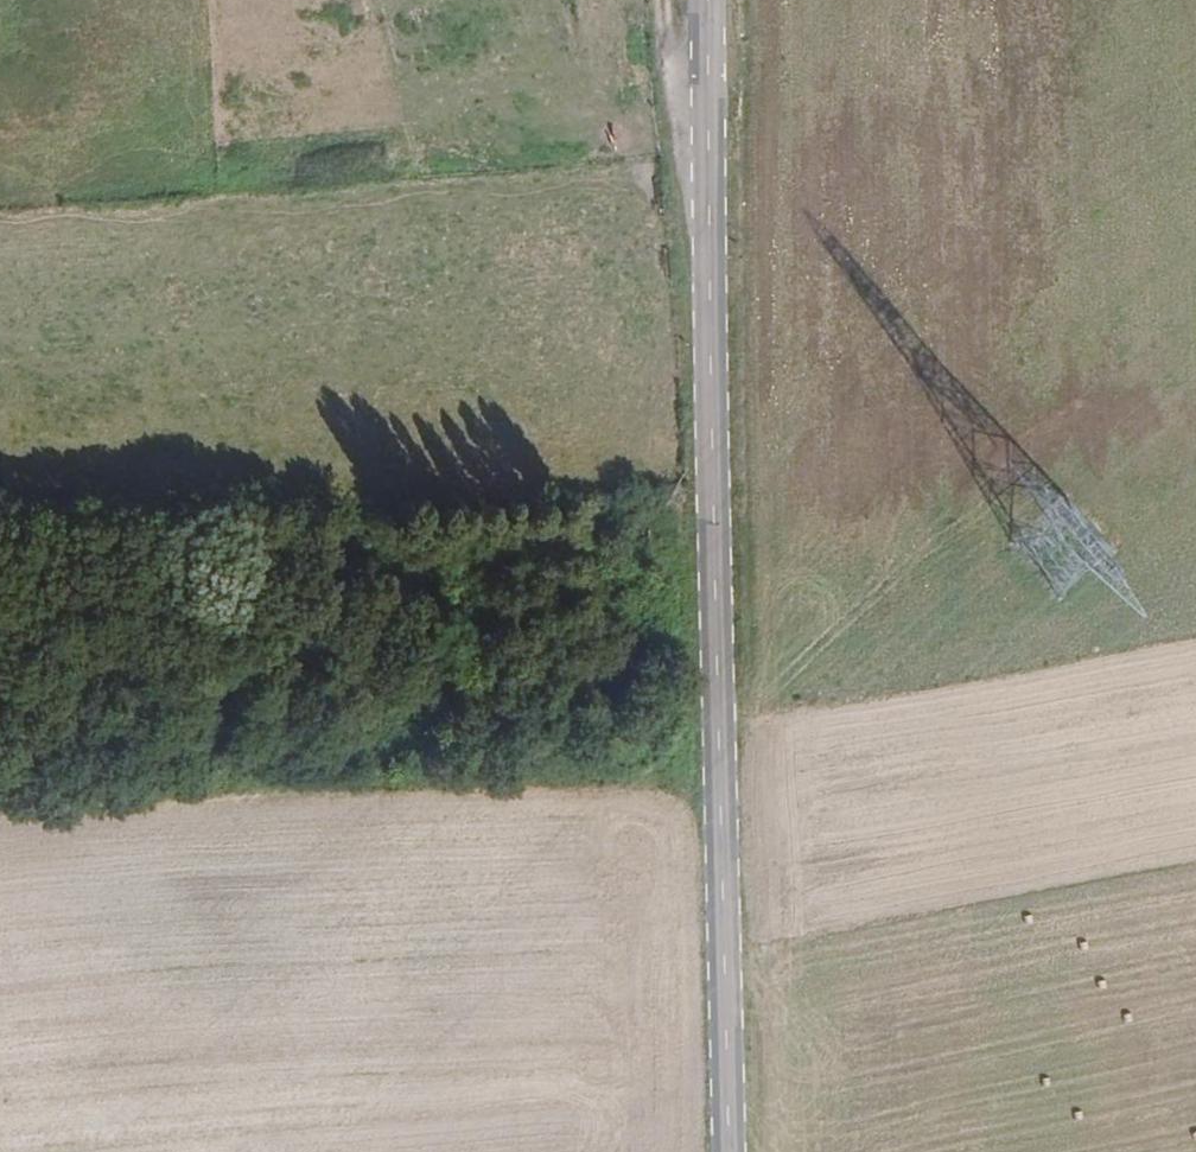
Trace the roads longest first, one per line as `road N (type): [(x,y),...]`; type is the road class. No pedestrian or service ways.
road 1 (secondary): [(708,0),(712,668),(732,1151)]

